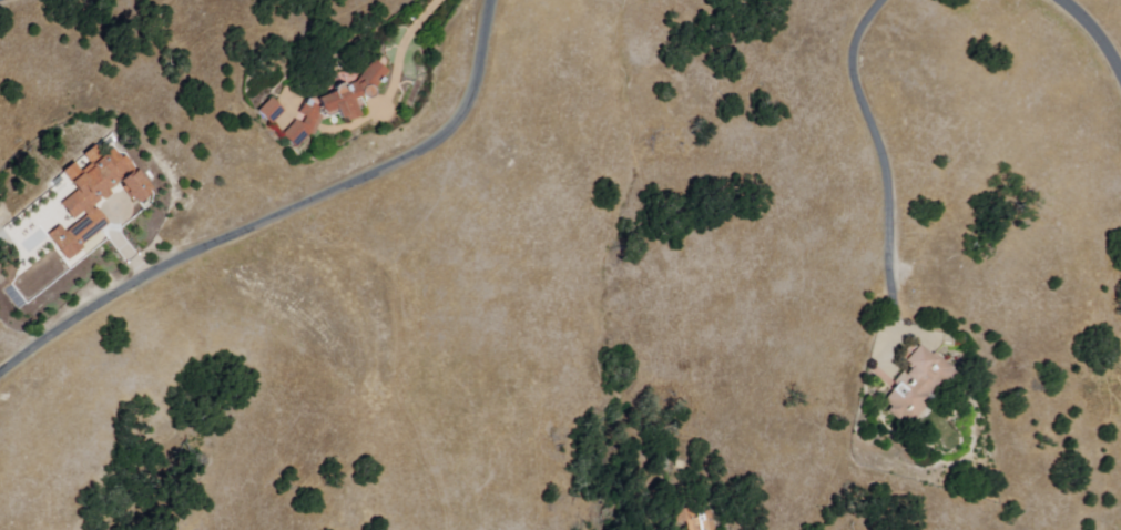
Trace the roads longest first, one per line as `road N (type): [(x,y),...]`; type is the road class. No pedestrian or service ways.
road 1 (residential): [(494,0),(477,89),(465,119),(440,141),(131,285),(0,374)]

